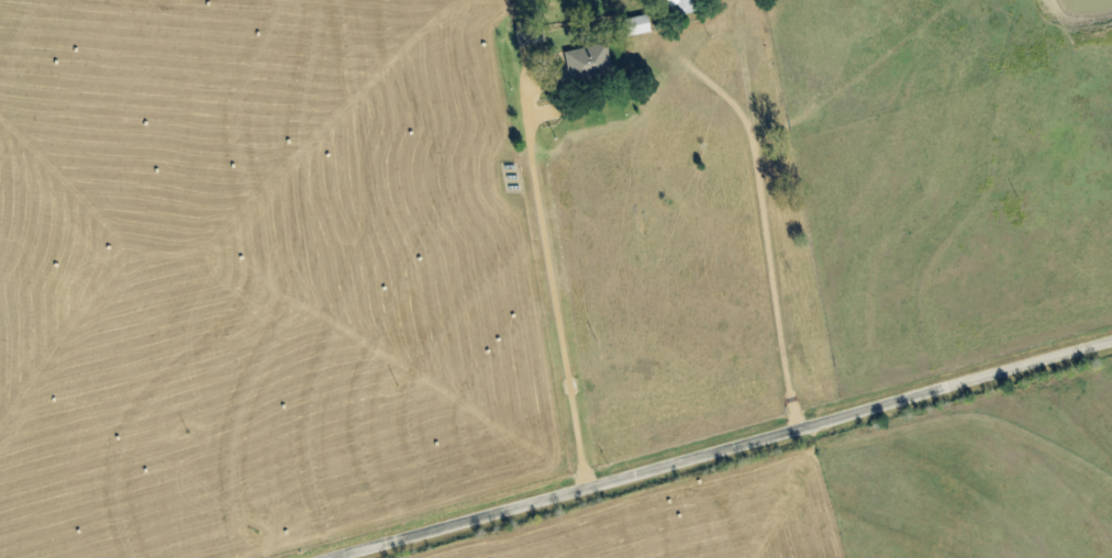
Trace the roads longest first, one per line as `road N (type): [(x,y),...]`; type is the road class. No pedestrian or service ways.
road 1 (residential): [(328,557),(1111,338)]
road 2 (track): [(271,0),(0,4)]
road 3 (track): [(753,136),(738,69),(738,0)]

